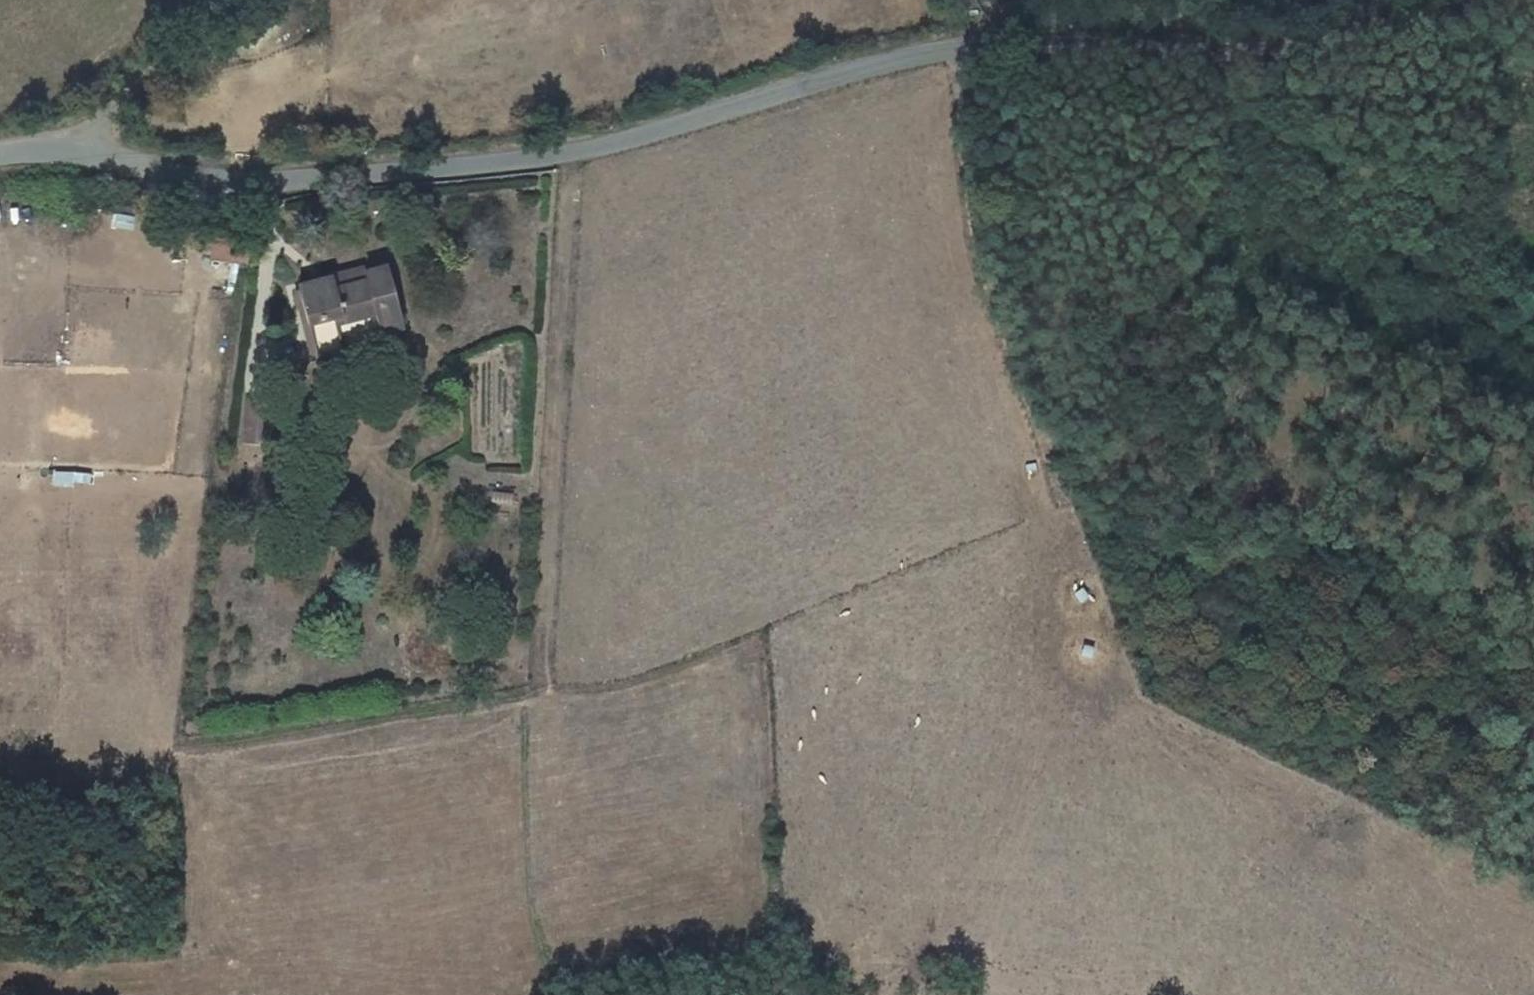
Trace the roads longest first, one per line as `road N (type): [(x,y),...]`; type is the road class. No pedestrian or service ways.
road 1 (unclassified): [(1463,0),(1404,30),(1236,58),(1138,47),(948,50),(837,73),(568,154),(283,178),(88,147),(0,155)]
road 2 (track): [(88,147),(211,0)]

